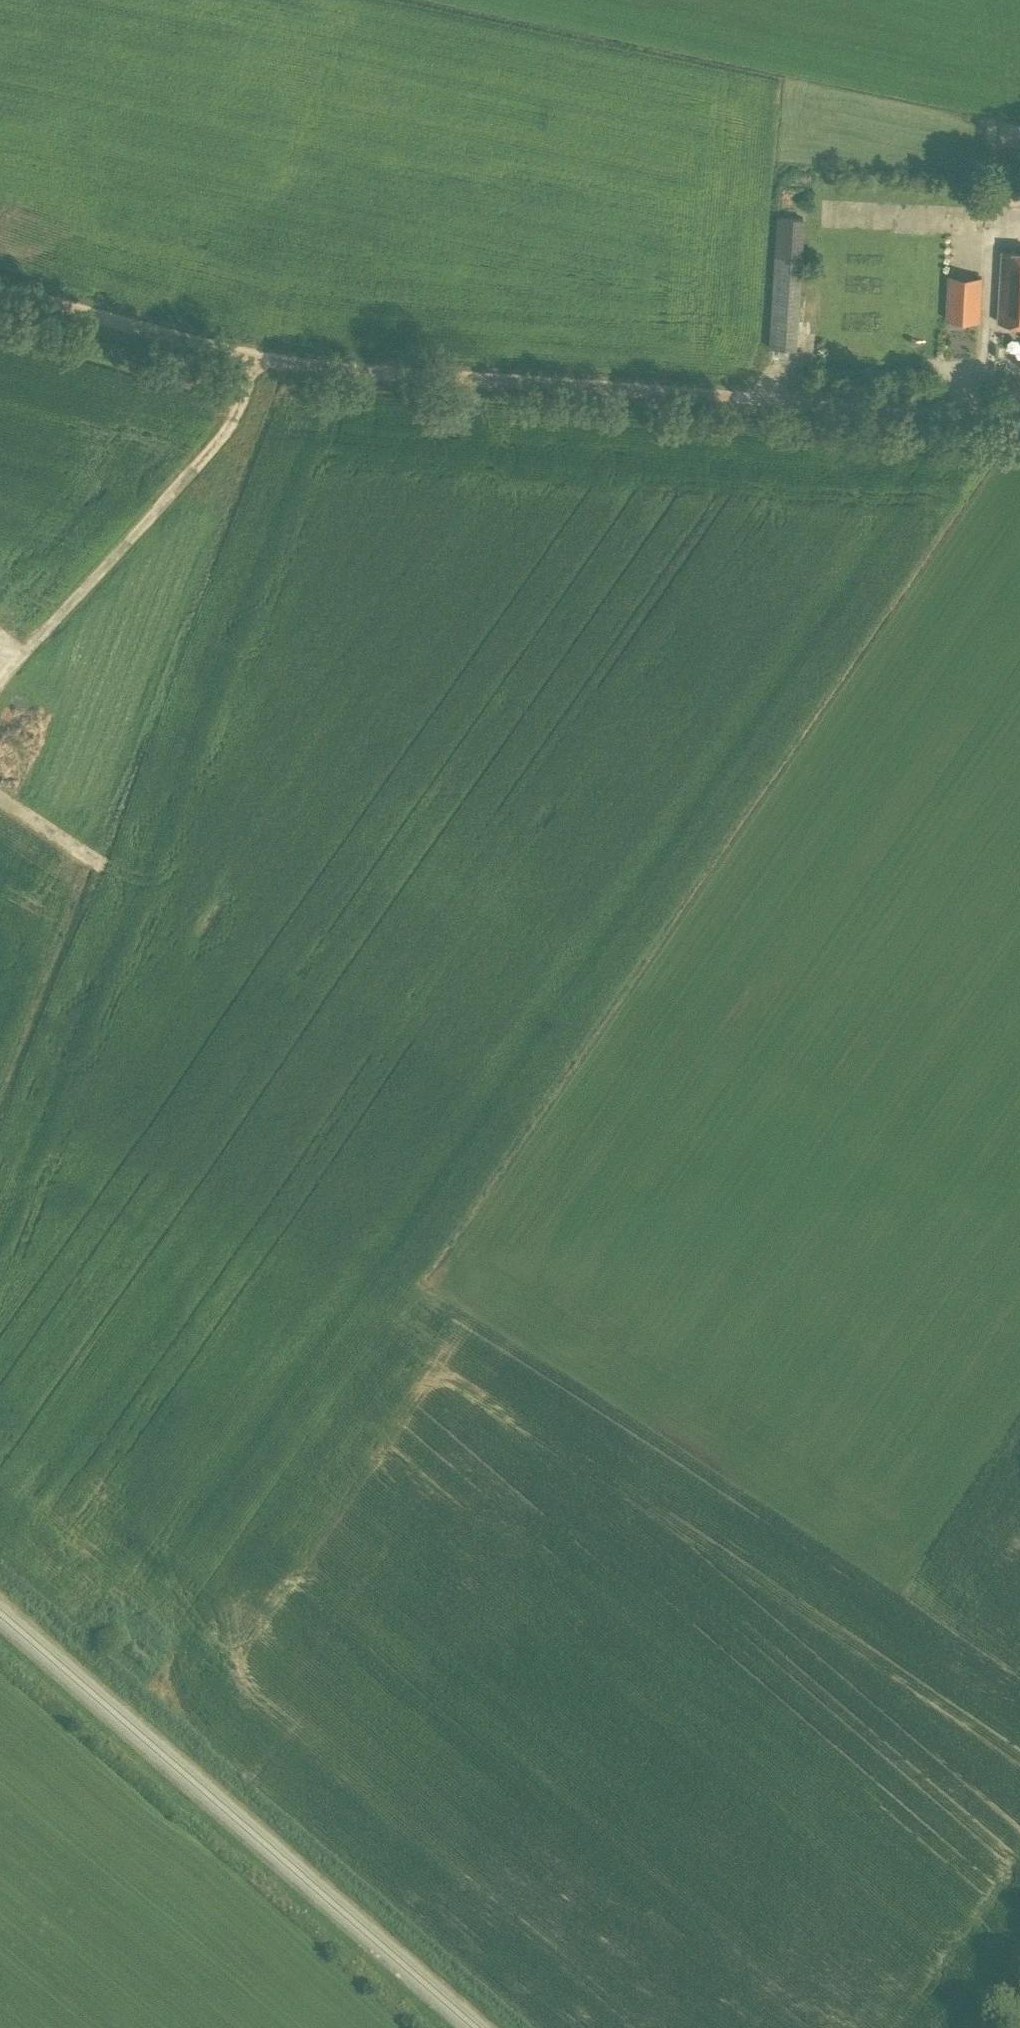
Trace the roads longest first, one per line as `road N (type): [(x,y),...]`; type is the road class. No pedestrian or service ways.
road 1 (track): [(0,296),(230,356),(297,366),(759,399)]
road 2 (track): [(37,642),(224,436),(249,394),(256,360)]
road 3 (unclassified): [(759,399),(1019,417)]

